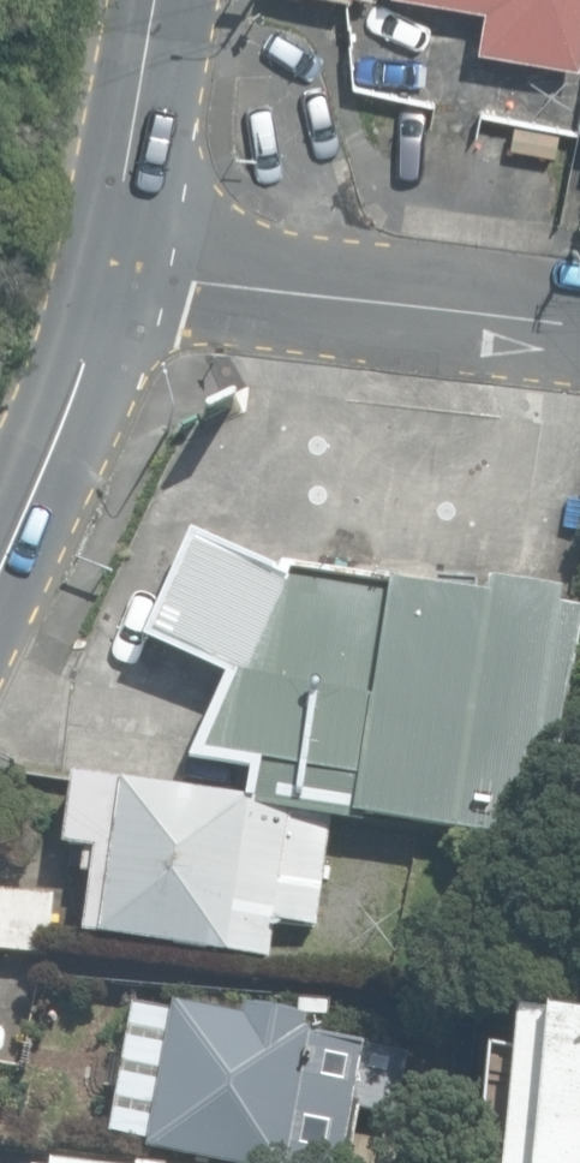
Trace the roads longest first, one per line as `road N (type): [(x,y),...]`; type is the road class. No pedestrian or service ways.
road 1 (residential): [(109,267),(579,327)]
road 2 (tertiary): [(109,267),(79,362),(0,552)]
road 3 (tertiary): [(164,0),(109,267)]

